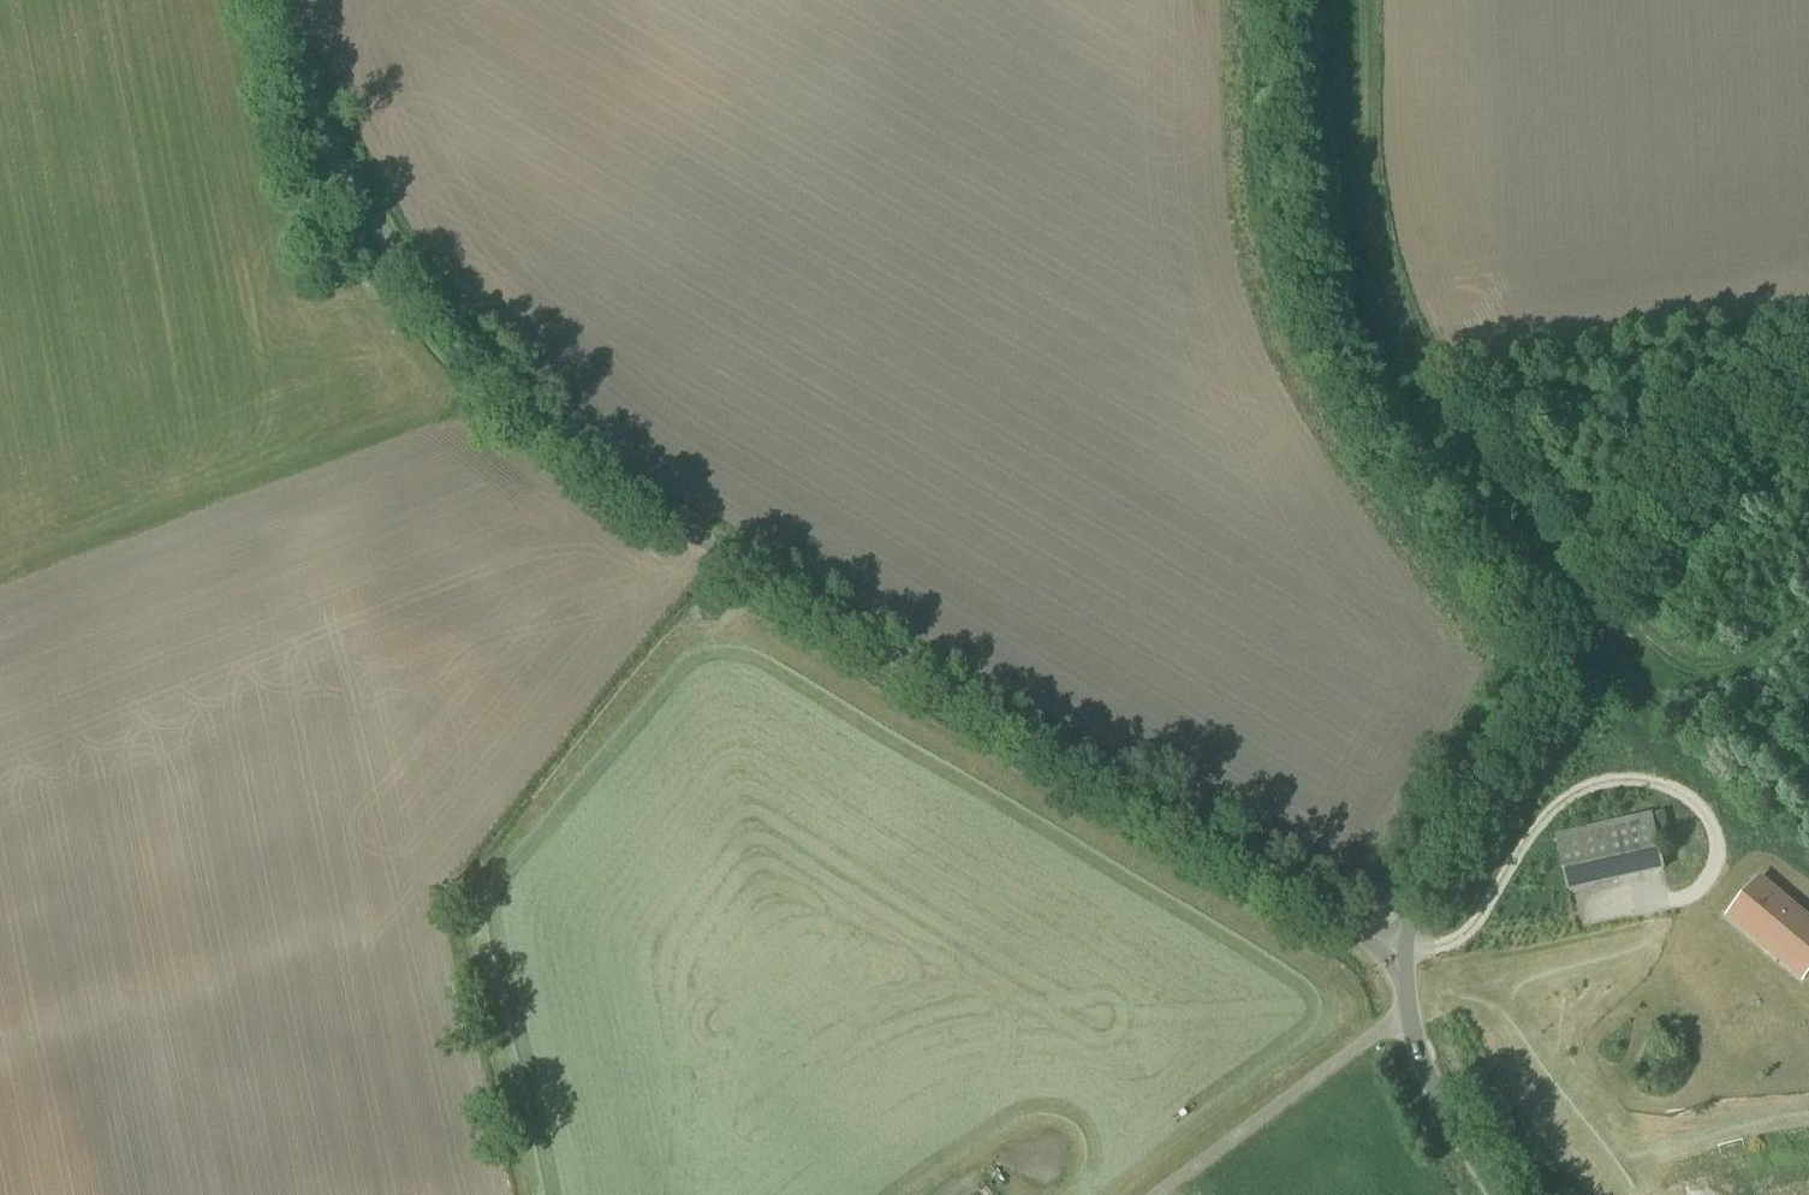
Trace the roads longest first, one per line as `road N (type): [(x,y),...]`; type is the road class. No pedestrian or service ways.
road 1 (unclassified): [(1404,945),(1364,937),(649,509),(551,441),(418,291),(328,137),(272,0)]
road 2 (unclassified): [(1404,945),(1443,839),(1635,541),(1734,434),(1808,374)]
road 3 (unclassified): [(1496,1194),(1419,1053),(1402,982),(1404,945)]

